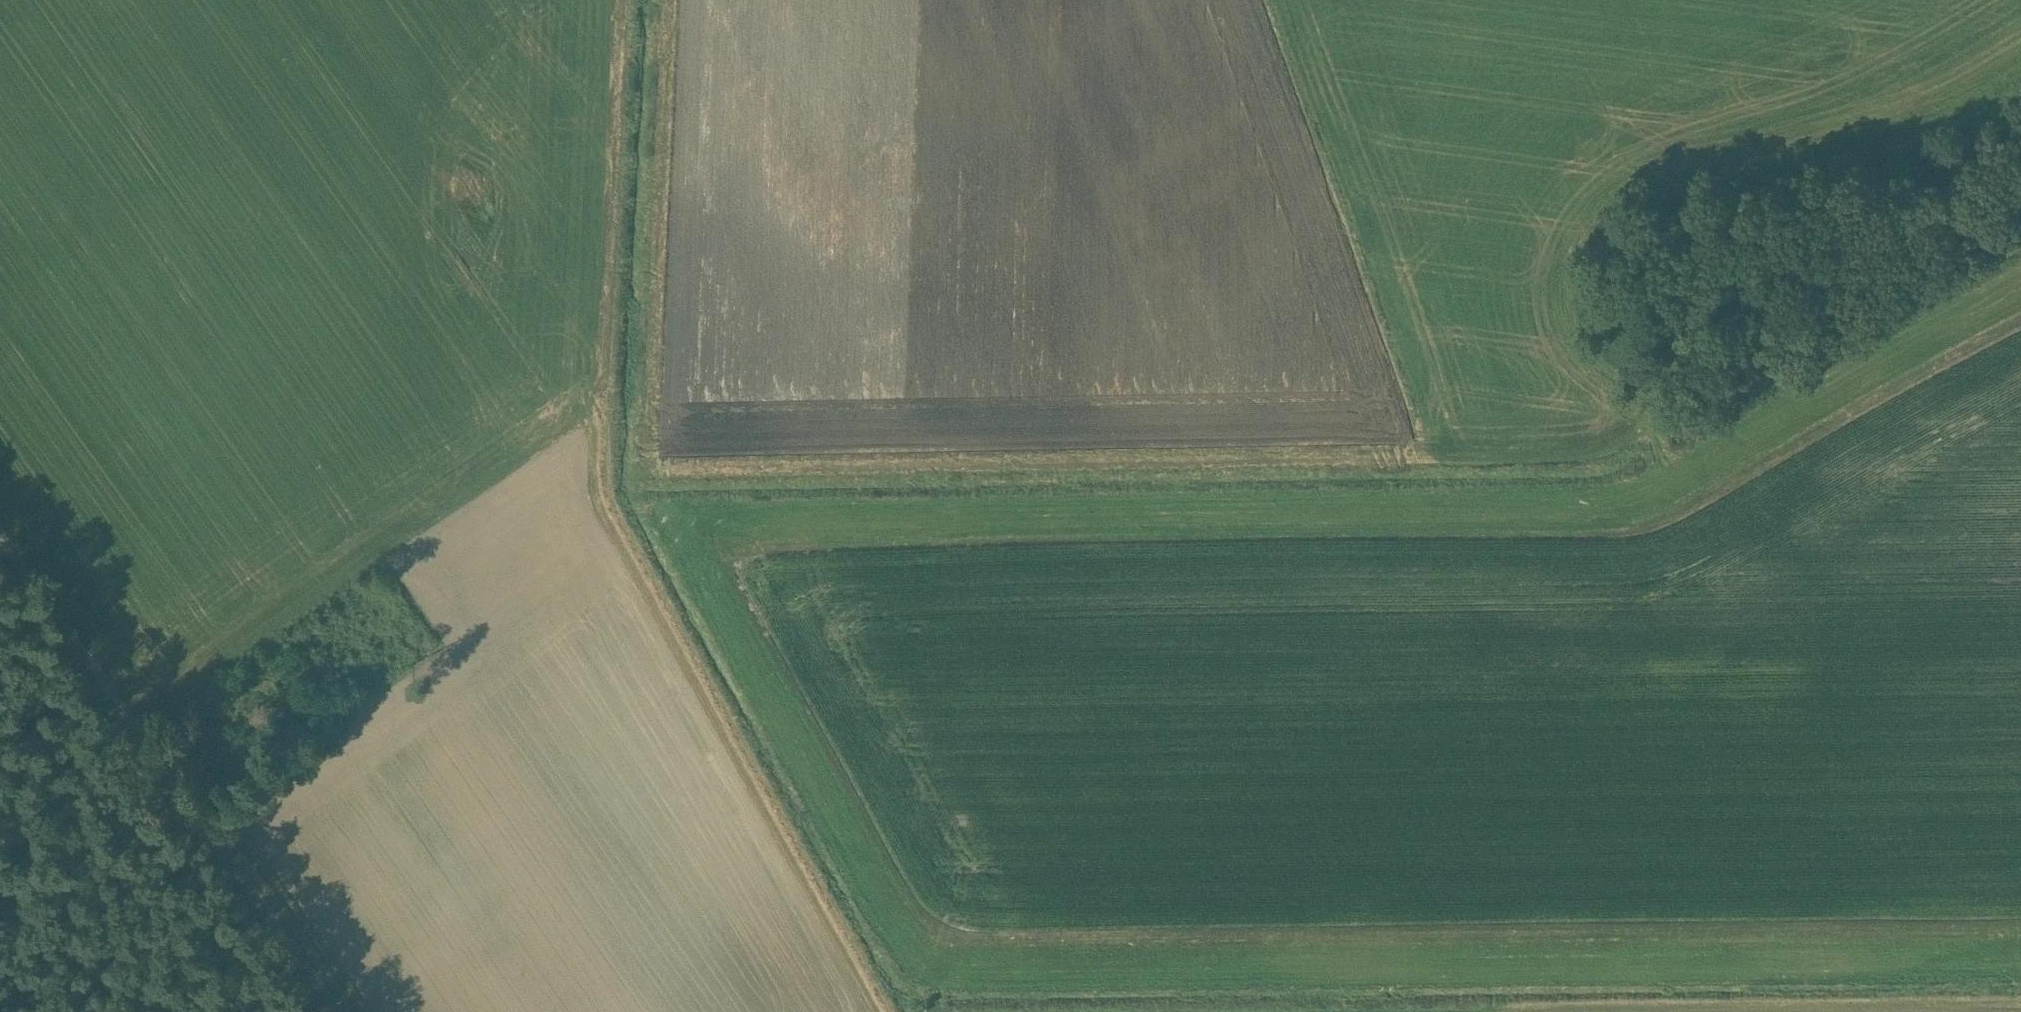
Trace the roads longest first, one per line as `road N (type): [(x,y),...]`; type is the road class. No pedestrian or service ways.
road 1 (unclassified): [(339,1011),(0,534)]
road 2 (track): [(2020,97),(1976,130),(1888,231),(1798,304),(1667,392),(1660,423)]
road 3 (track): [(1221,1011),(1465,1008)]
road 4 (track): [(52,608),(0,727)]

